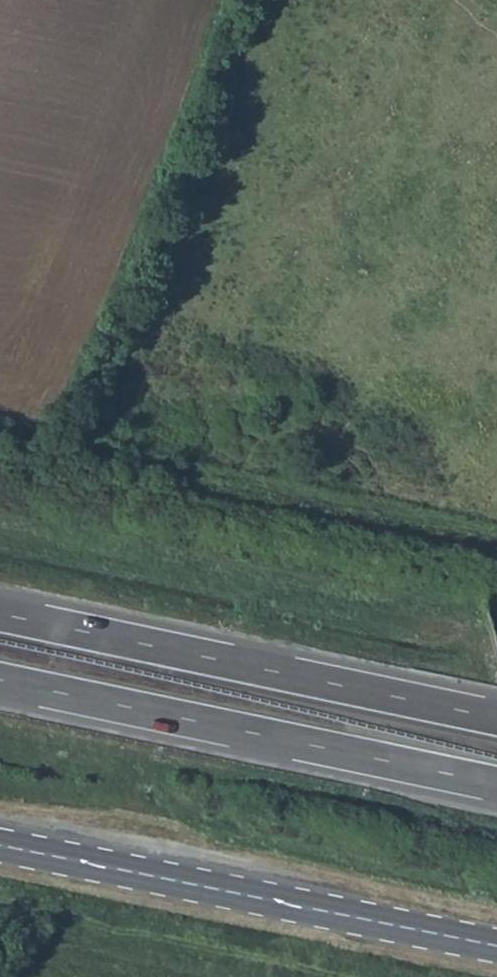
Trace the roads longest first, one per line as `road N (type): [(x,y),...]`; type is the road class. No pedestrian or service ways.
road 1 (trunk): [(0,680),(496,784)]
road 2 (trunk): [(496,718),(0,614)]
road 3 (secondary): [(0,846),(496,948)]

